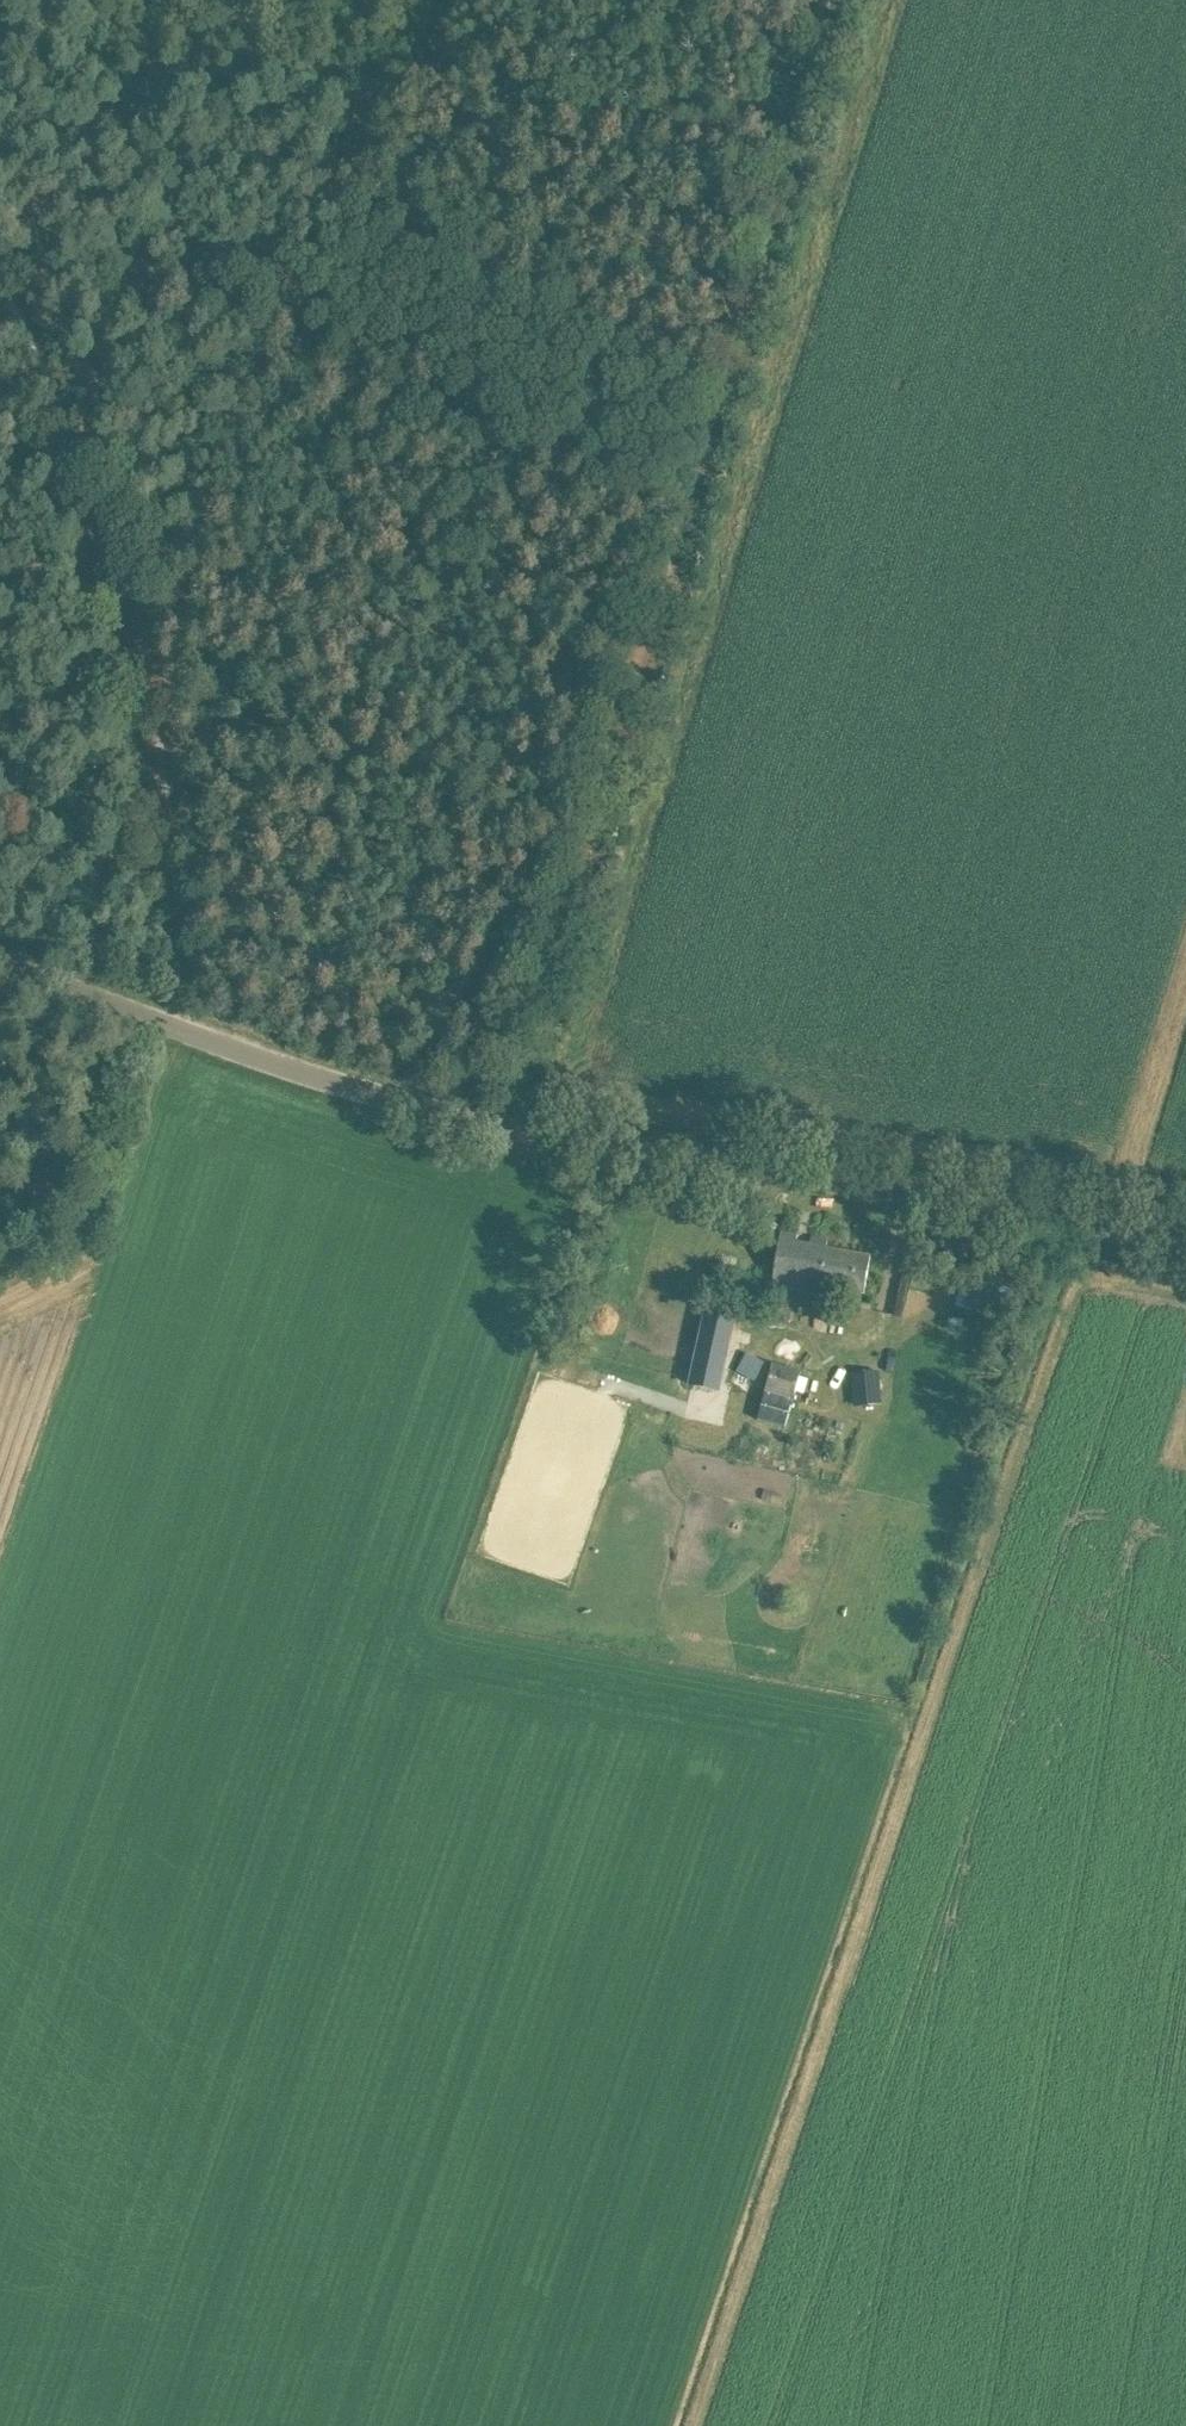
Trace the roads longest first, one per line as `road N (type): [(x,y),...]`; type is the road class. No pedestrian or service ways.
road 1 (unclassified): [(1185,1244),(503,1124),(320,1076),(0,963)]
road 2 (track): [(554,958),(772,272)]
road 3 (track): [(772,272),(859,0)]
road 4 (track): [(503,1124),(554,958)]

